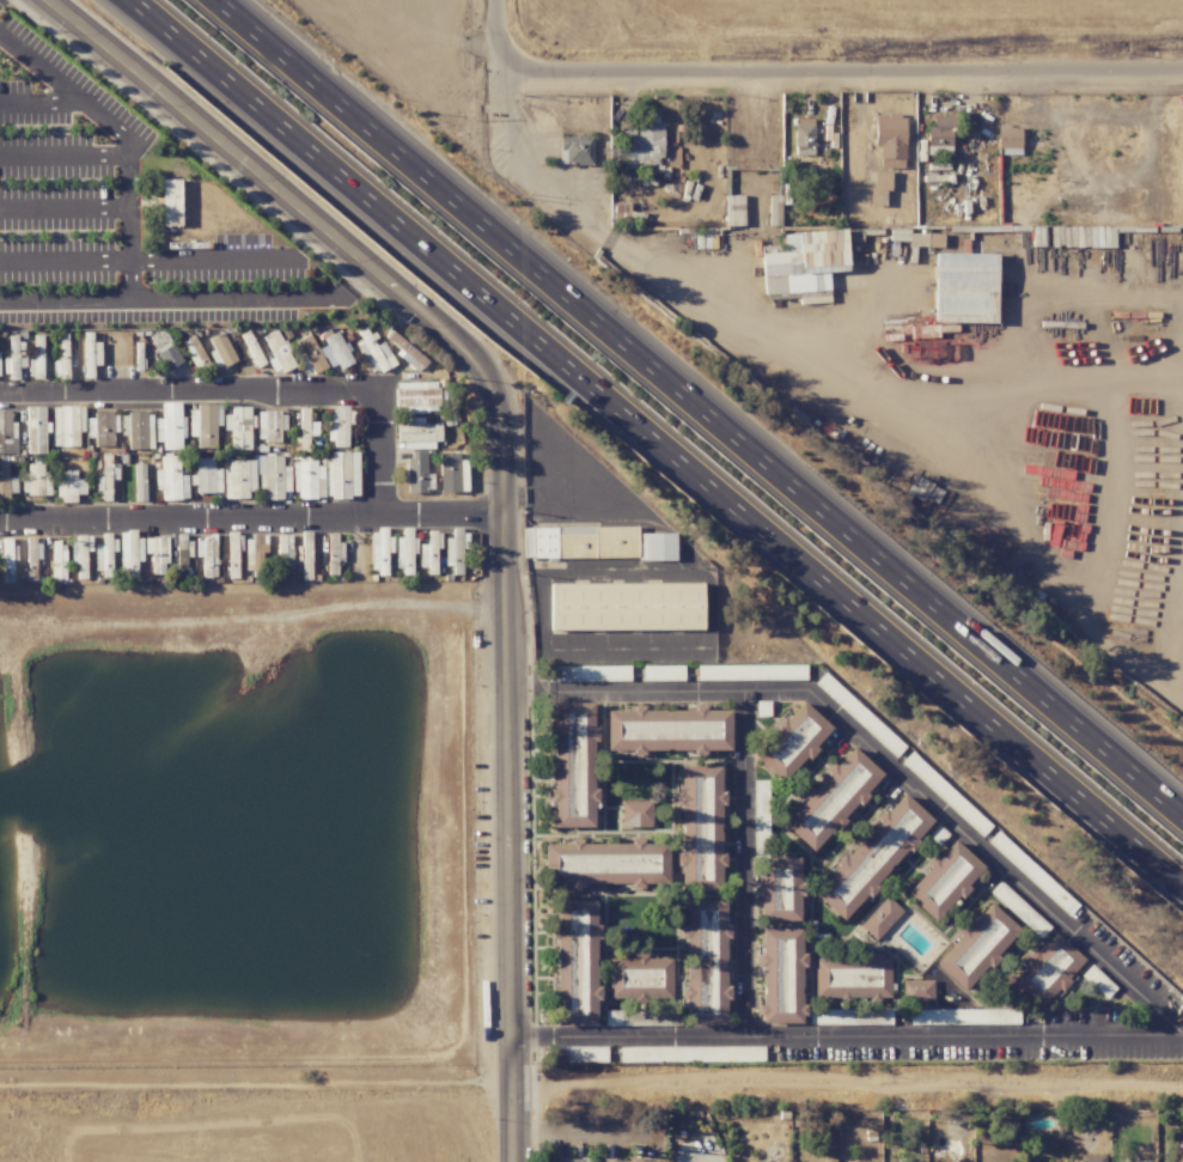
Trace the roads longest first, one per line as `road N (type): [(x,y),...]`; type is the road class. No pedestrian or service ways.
road 1 (motorway): [(132,0),(1182,887)]
road 2 (motorway): [(1182,814),(217,0)]
road 3 (tertiary): [(504,1161),(496,391)]
road 4 (residential): [(1182,67),(499,67)]
road 5 (tertiary): [(496,391),(471,352),(40,0)]

